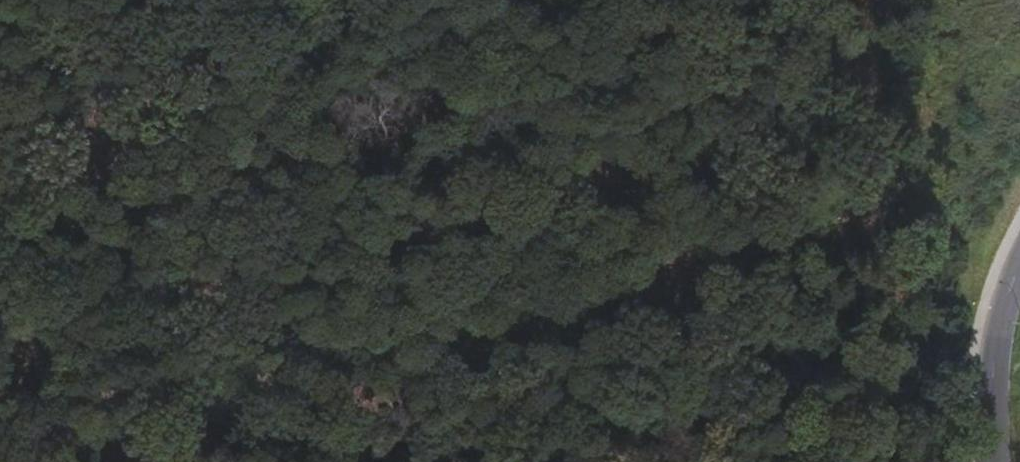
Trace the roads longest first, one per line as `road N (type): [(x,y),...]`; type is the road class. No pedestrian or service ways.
road 1 (track): [(441,461),(1015,268)]
road 2 (track): [(305,0),(0,245)]
road 3 (secondary): [(1019,259),(993,351),(993,461)]

